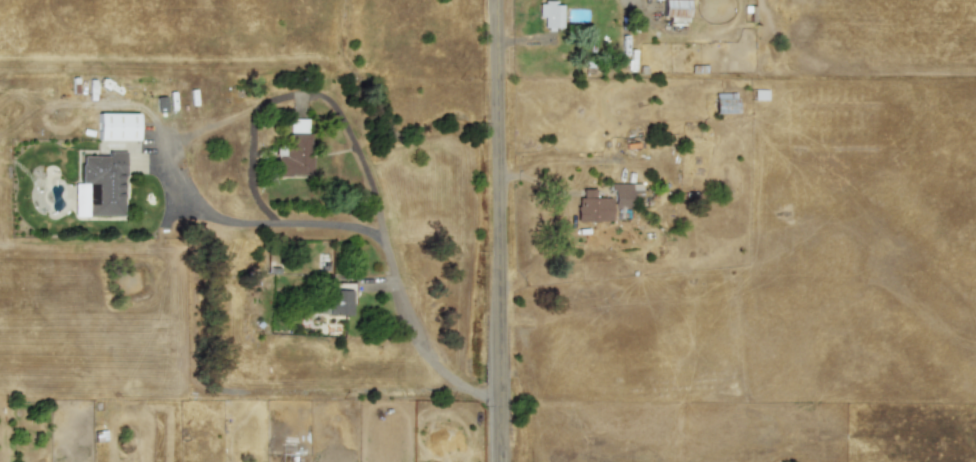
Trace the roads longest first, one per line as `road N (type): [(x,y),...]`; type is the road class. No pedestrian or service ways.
road 1 (residential): [(503,461),(497,0)]

